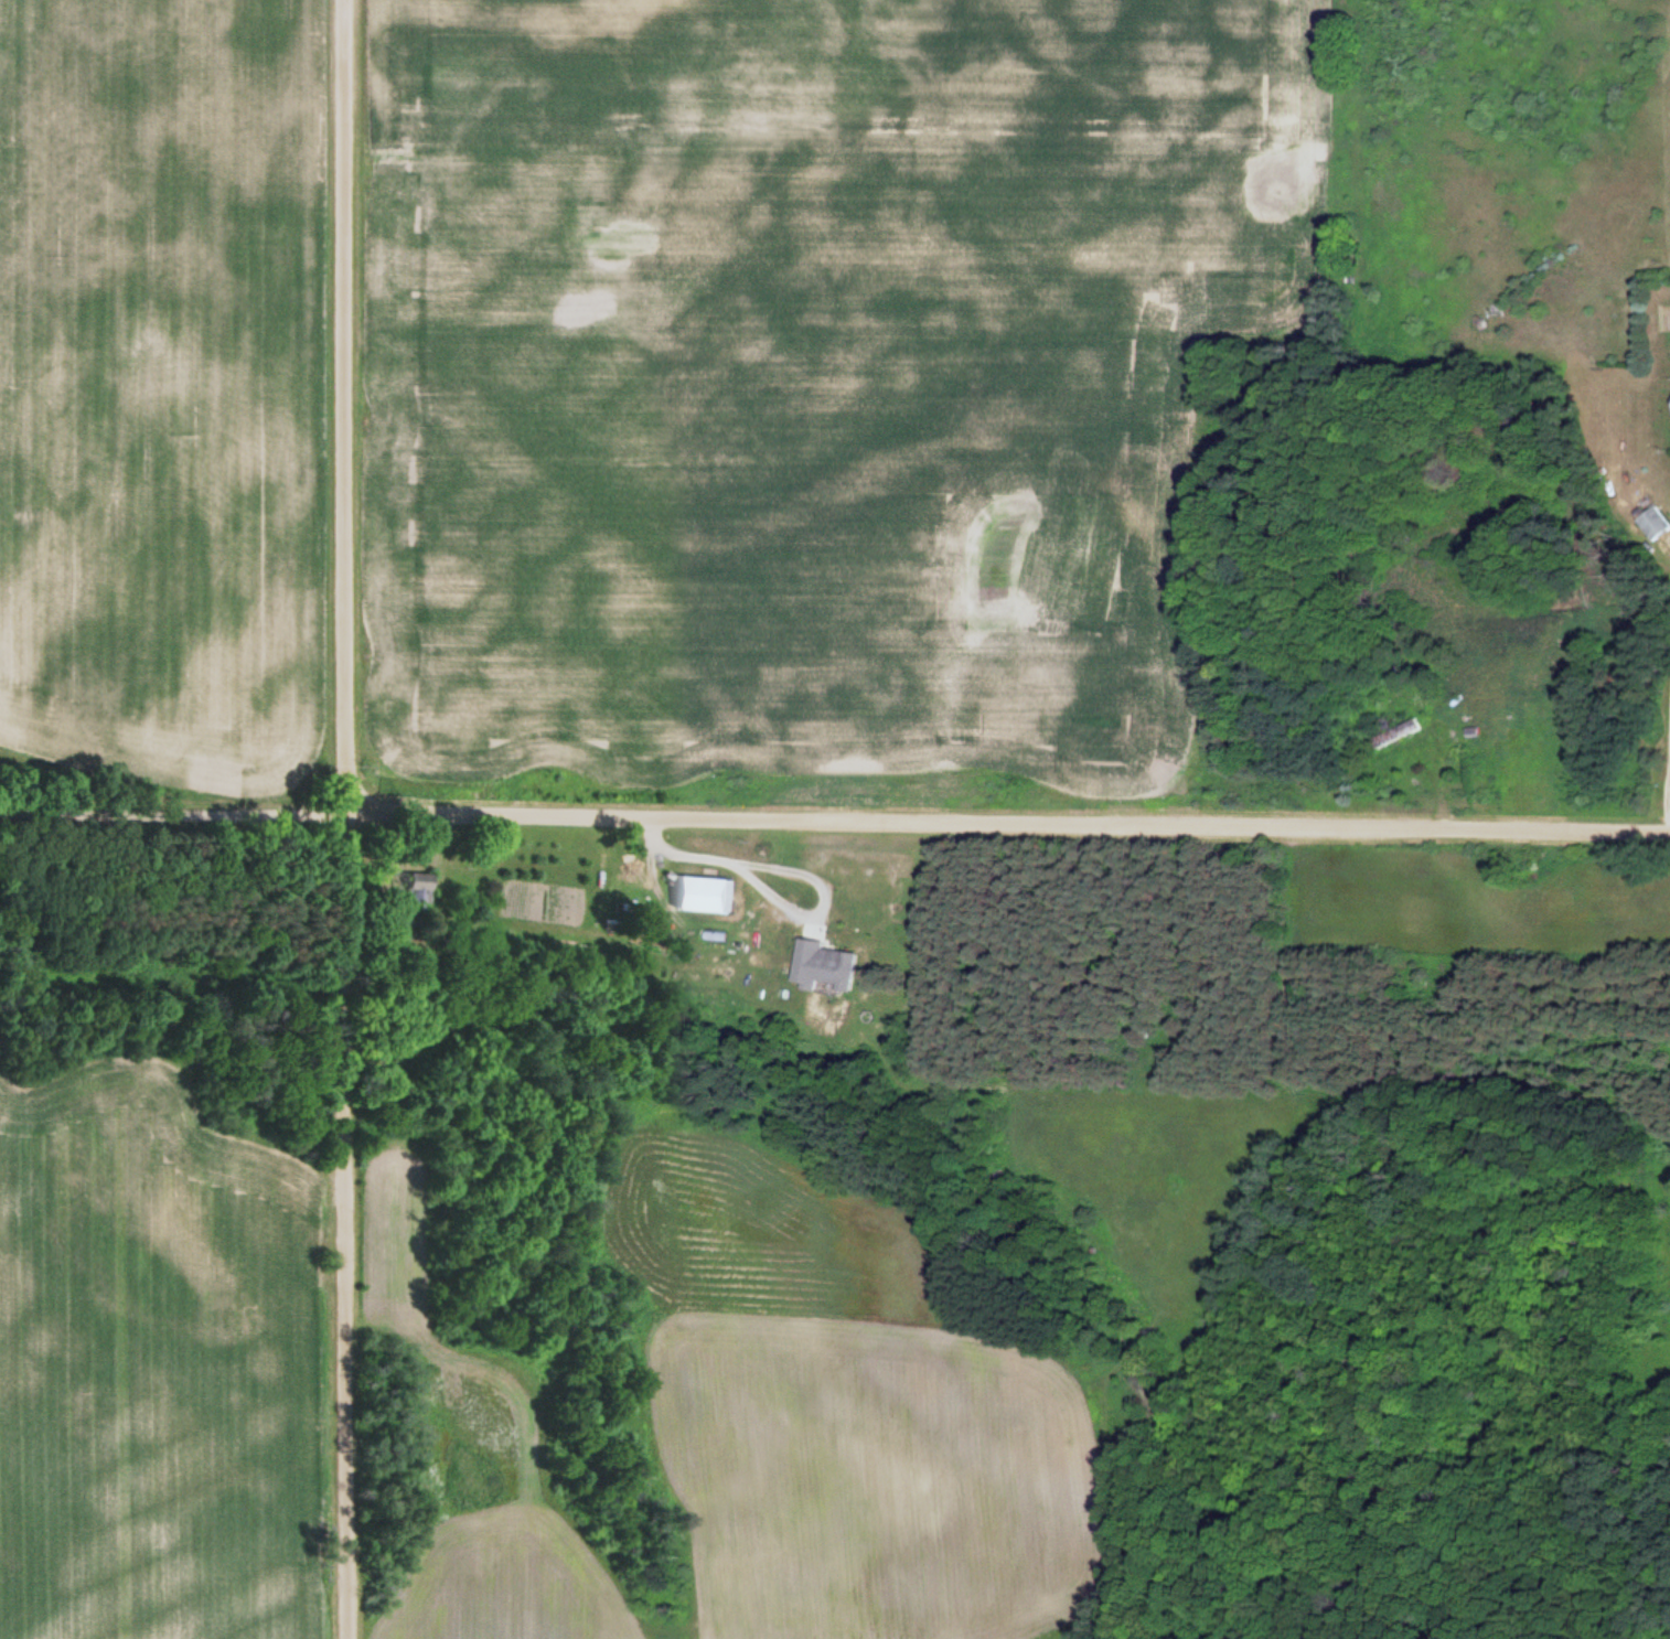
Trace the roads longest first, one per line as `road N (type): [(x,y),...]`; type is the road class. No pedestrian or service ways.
road 1 (residential): [(1669,820),(0,805)]
road 2 (residential): [(349,1638),(342,0)]

